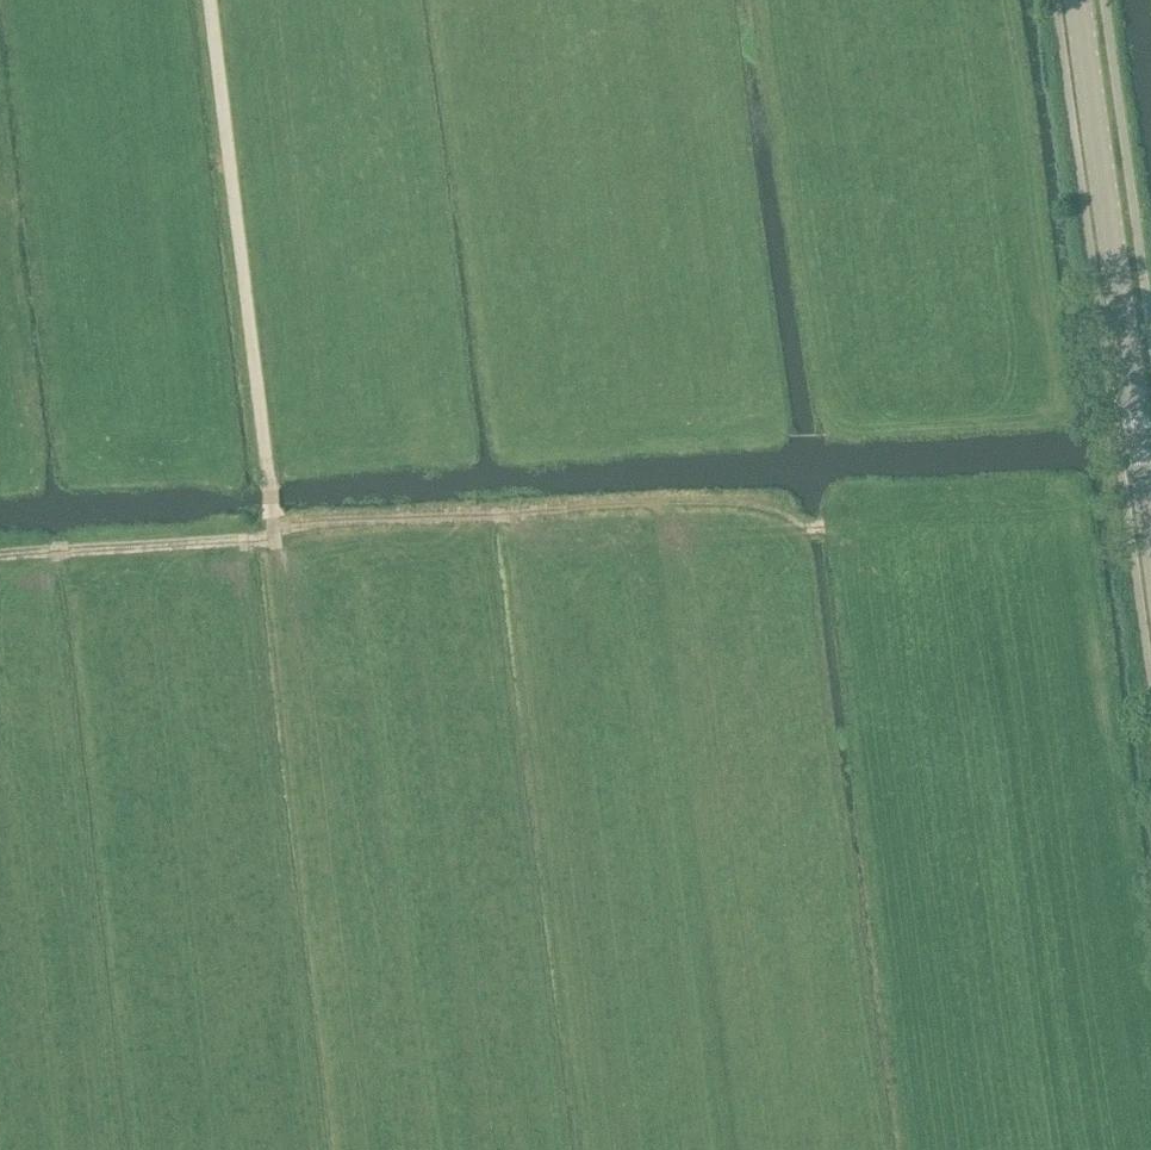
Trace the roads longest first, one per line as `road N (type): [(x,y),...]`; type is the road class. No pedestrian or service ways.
road 1 (tertiary): [(1150,537),(1075,0)]

